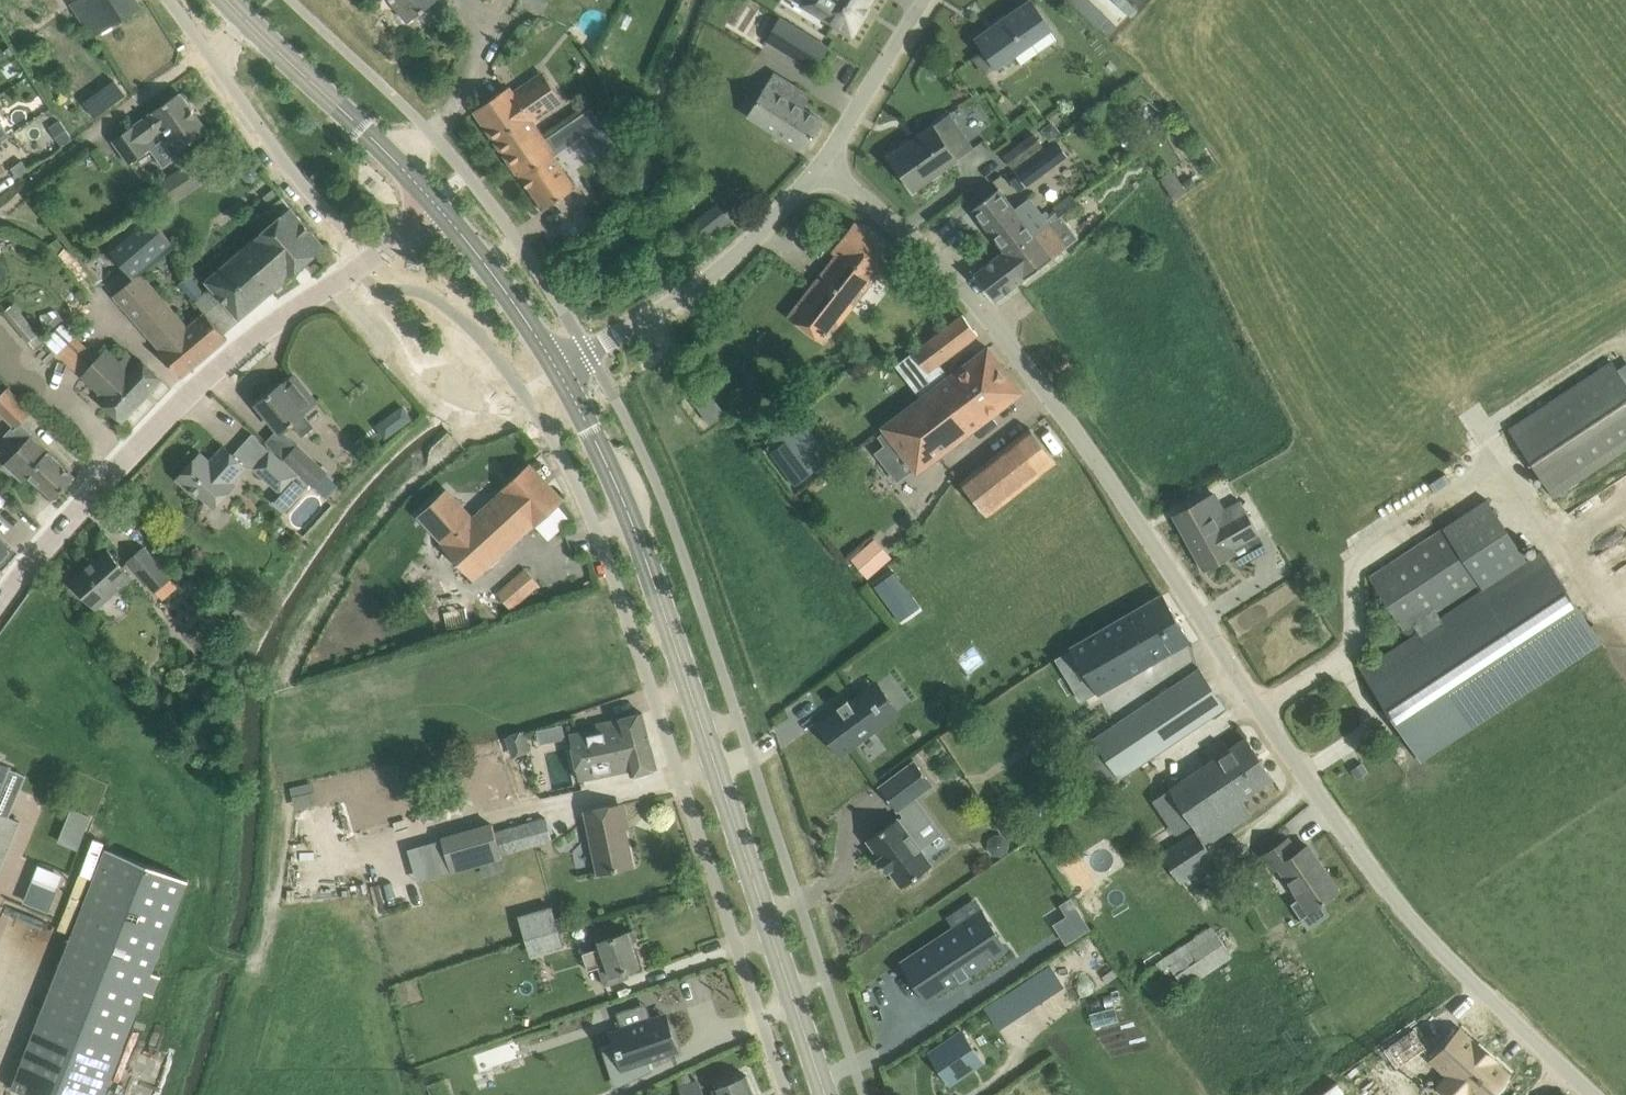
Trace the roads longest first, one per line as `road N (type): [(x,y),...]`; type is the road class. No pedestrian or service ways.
road 1 (unclassified): [(1593,1094),(1382,882),(1030,371),(931,253),(820,165)]
road 2 (secondary): [(825,1094),(655,581),(559,369)]
road 3 (tertiary): [(0,604),(32,558),(185,398),(238,348),(365,261)]
road 4 (tertiary): [(559,369),(724,264),(820,165)]
road 5 (residential): [(206,52),(365,261)]
road 6 (secondary): [(434,201),(248,21)]
road 7 (secondary): [(559,369),(434,201)]
road 8 (tertiary): [(820,165),(925,0)]
road 9 (residential): [(86,141),(206,52)]

